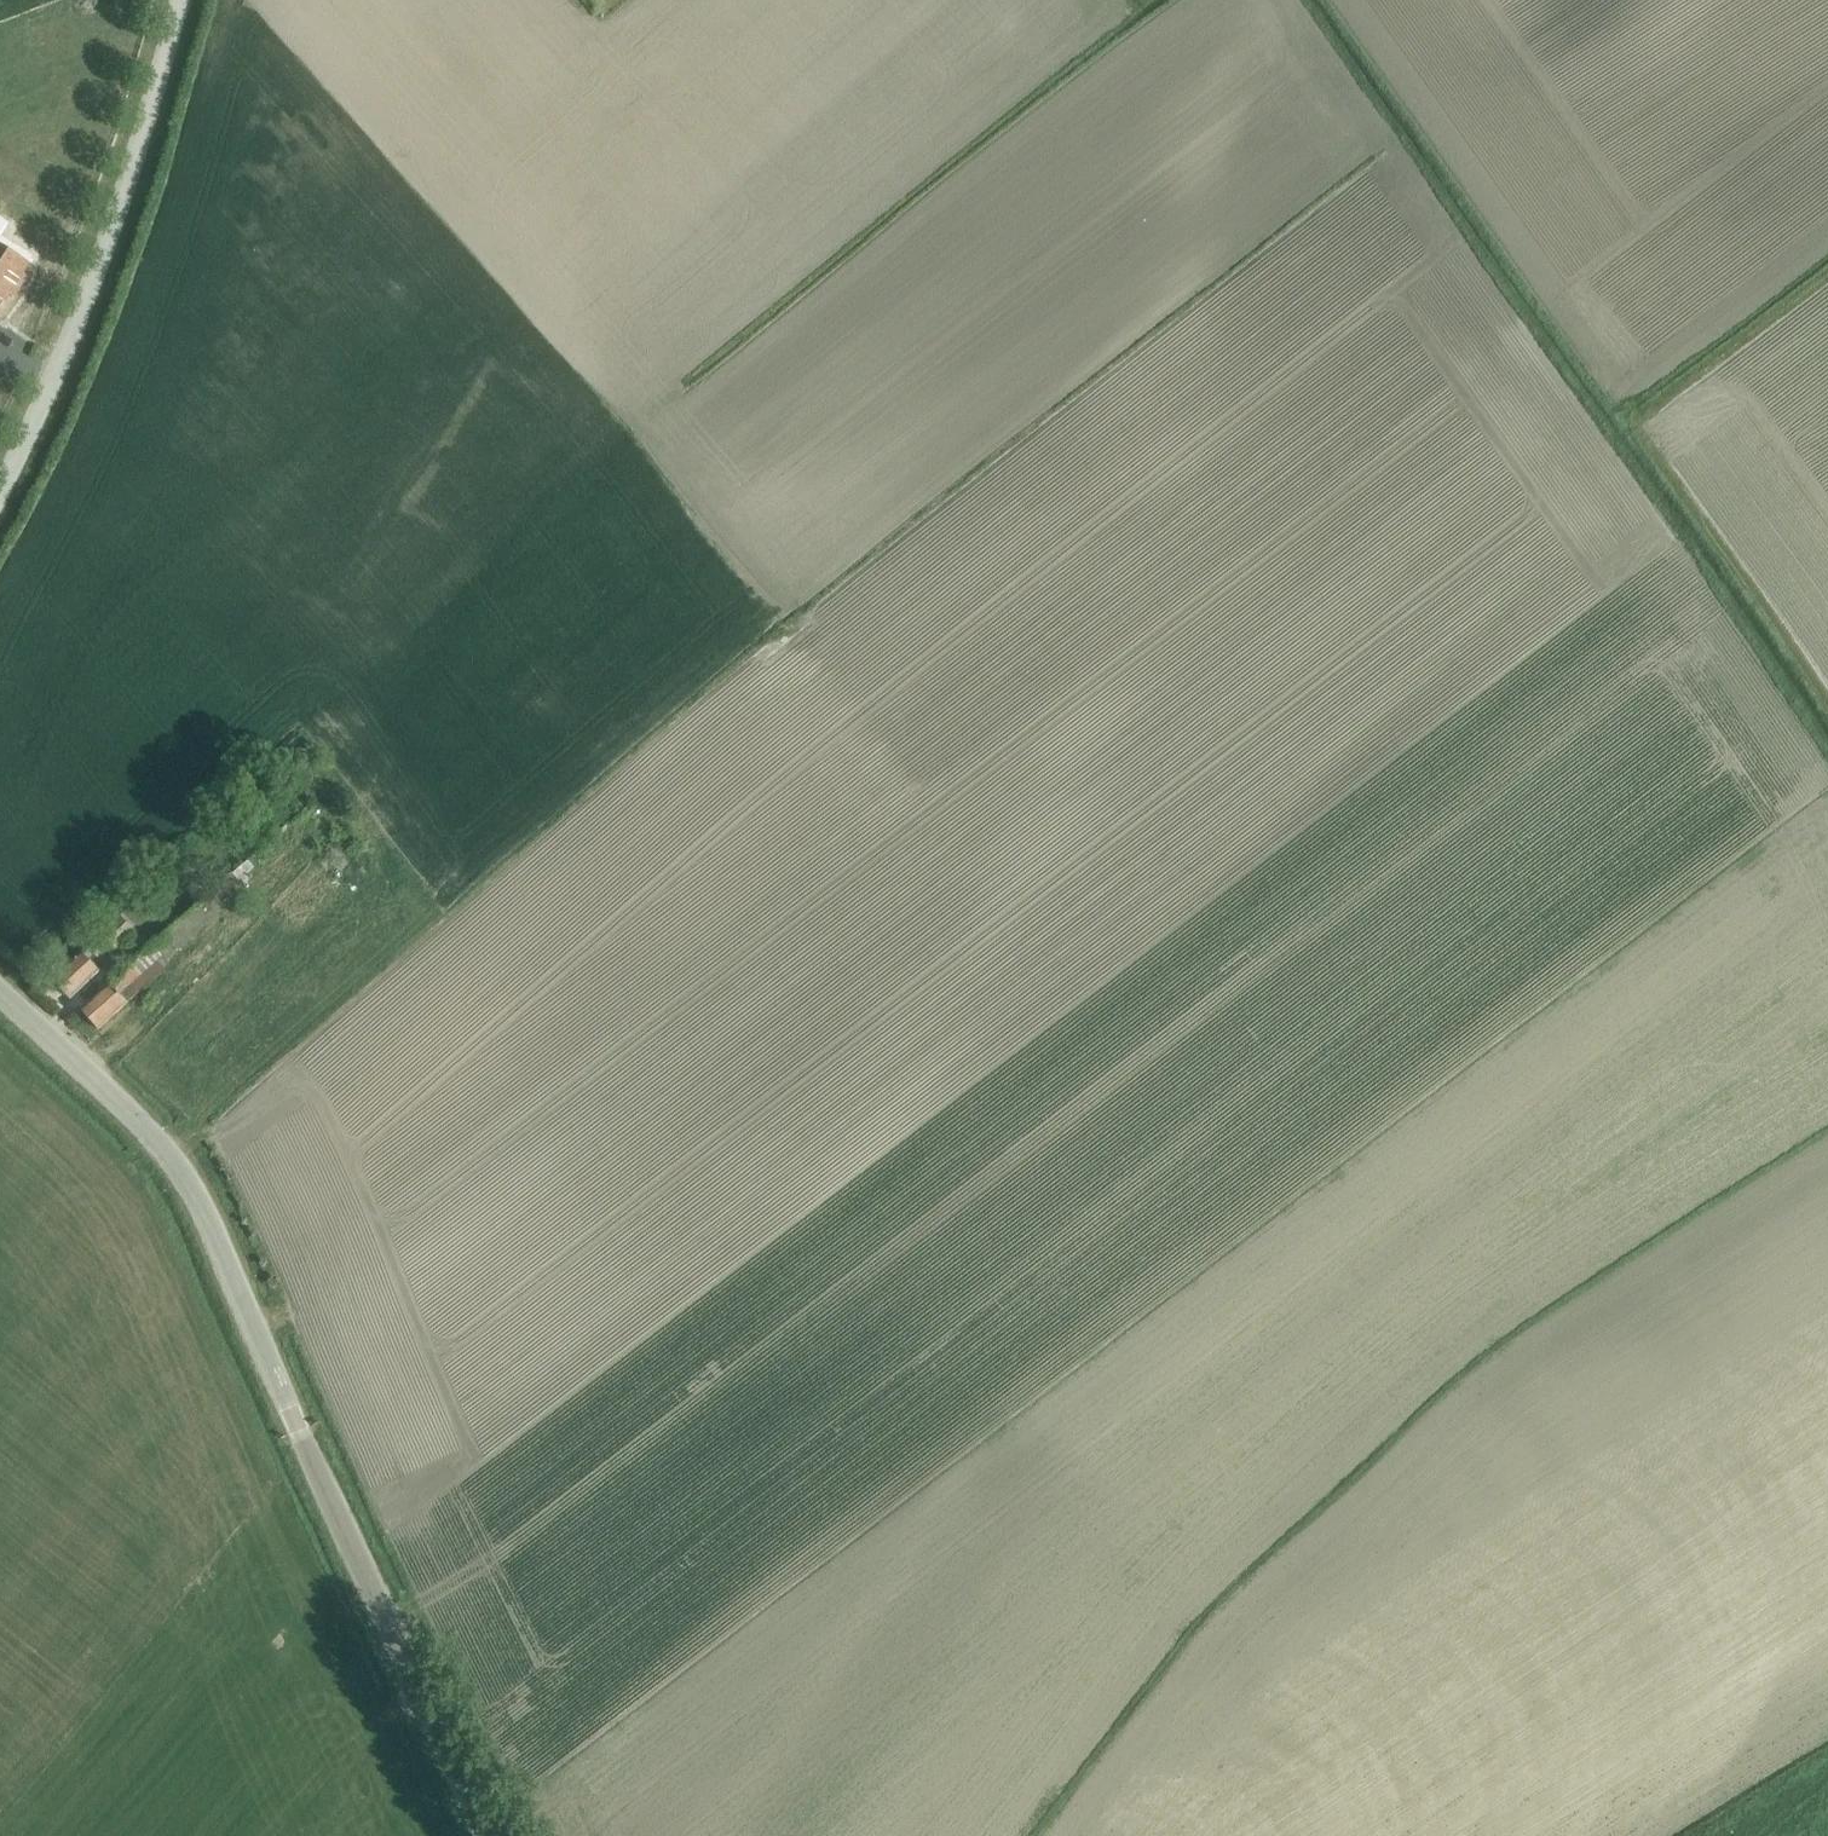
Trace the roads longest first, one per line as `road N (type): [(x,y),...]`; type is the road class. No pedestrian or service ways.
road 1 (tertiary): [(488,1835),(294,1419),(213,1223),(170,1157),(0,999)]
road 2 (tertiary): [(0,490),(122,217),(181,0)]

